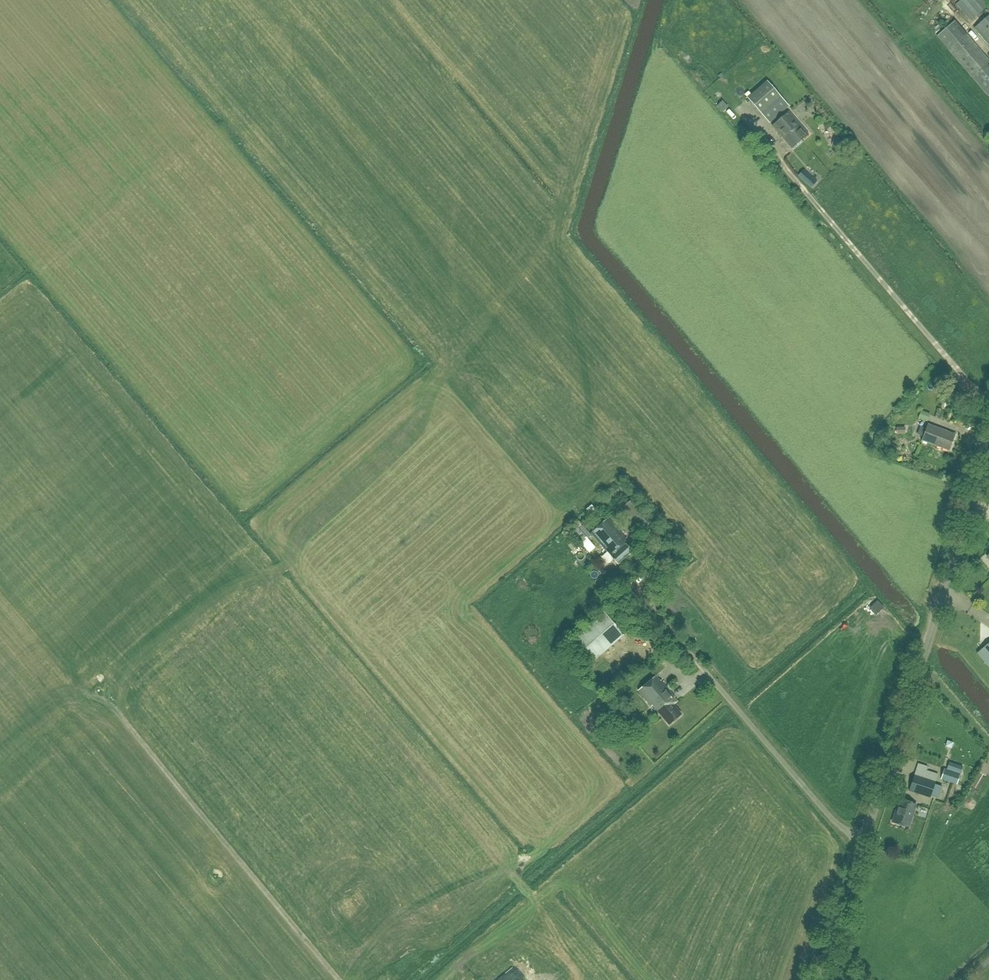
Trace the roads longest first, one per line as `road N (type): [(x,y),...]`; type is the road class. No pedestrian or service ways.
road 1 (unclassified): [(863,841),(988,451)]
road 2 (unclassified): [(863,841),(832,820),(625,581)]
road 3 (unclassified): [(818,979),(863,841)]

